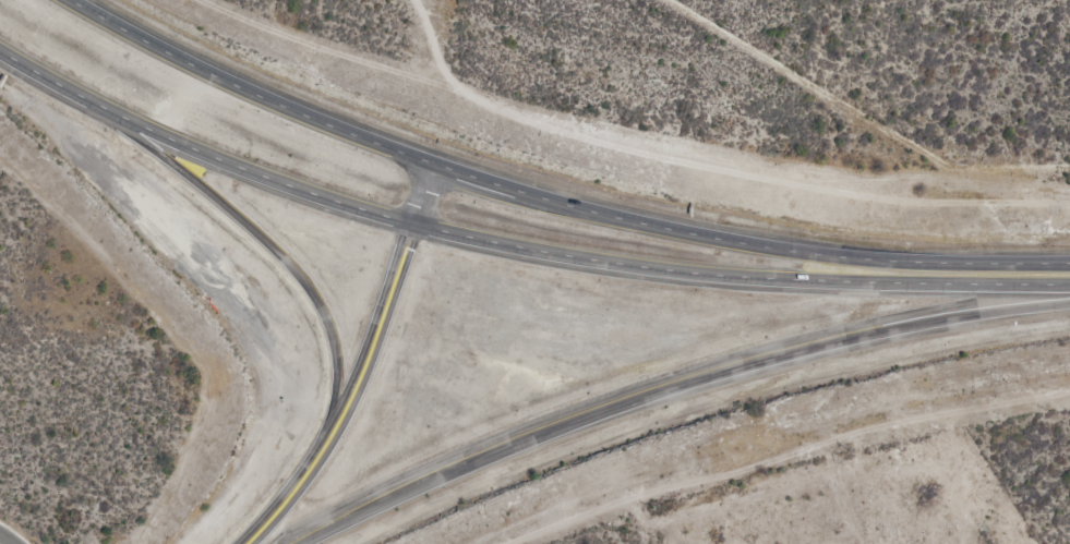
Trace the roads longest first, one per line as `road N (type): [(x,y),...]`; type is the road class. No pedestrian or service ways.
road 1 (trunk): [(0,50),(104,109),(196,146),(389,219),(515,251),(692,275),(913,291),(1069,290)]
road 2 (trunk): [(1069,264),(805,252),(557,202),(432,165),(184,57),(82,0)]
road 3 (secondary): [(312,543),(503,449),(673,387),(839,343),(1069,309)]
road 4 (secondary): [(247,543),(308,477),(338,428),(376,348),(432,165)]
road 5 (secondary): [(104,109),(248,213),(323,299),(344,354),(338,428)]

